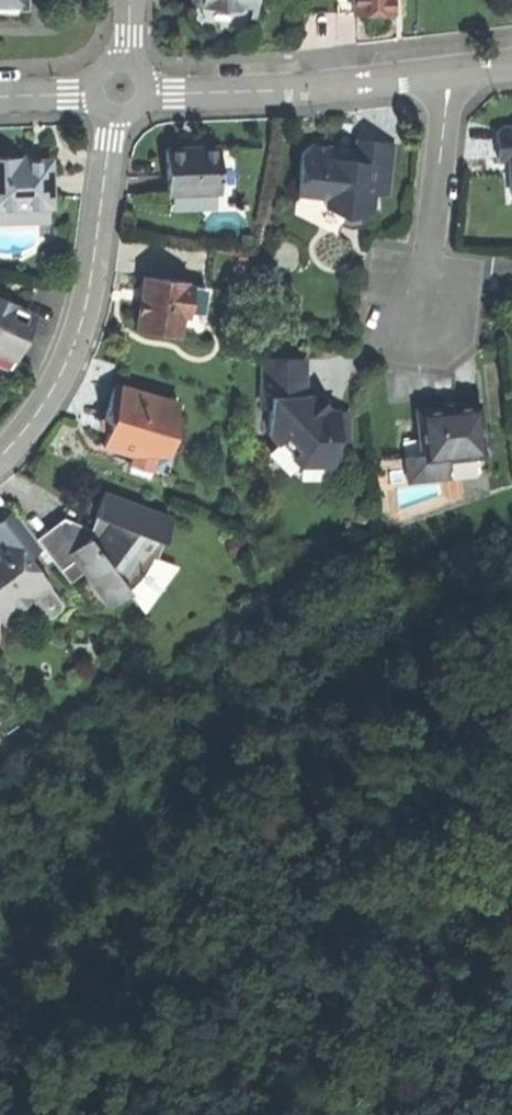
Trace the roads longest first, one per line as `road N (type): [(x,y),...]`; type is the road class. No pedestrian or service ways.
road 1 (residential): [(0,457),(57,387),(84,327),(119,93)]
road 2 (residential): [(448,72),(277,92),(119,93)]
road 3 (residential): [(448,72),(423,326)]

